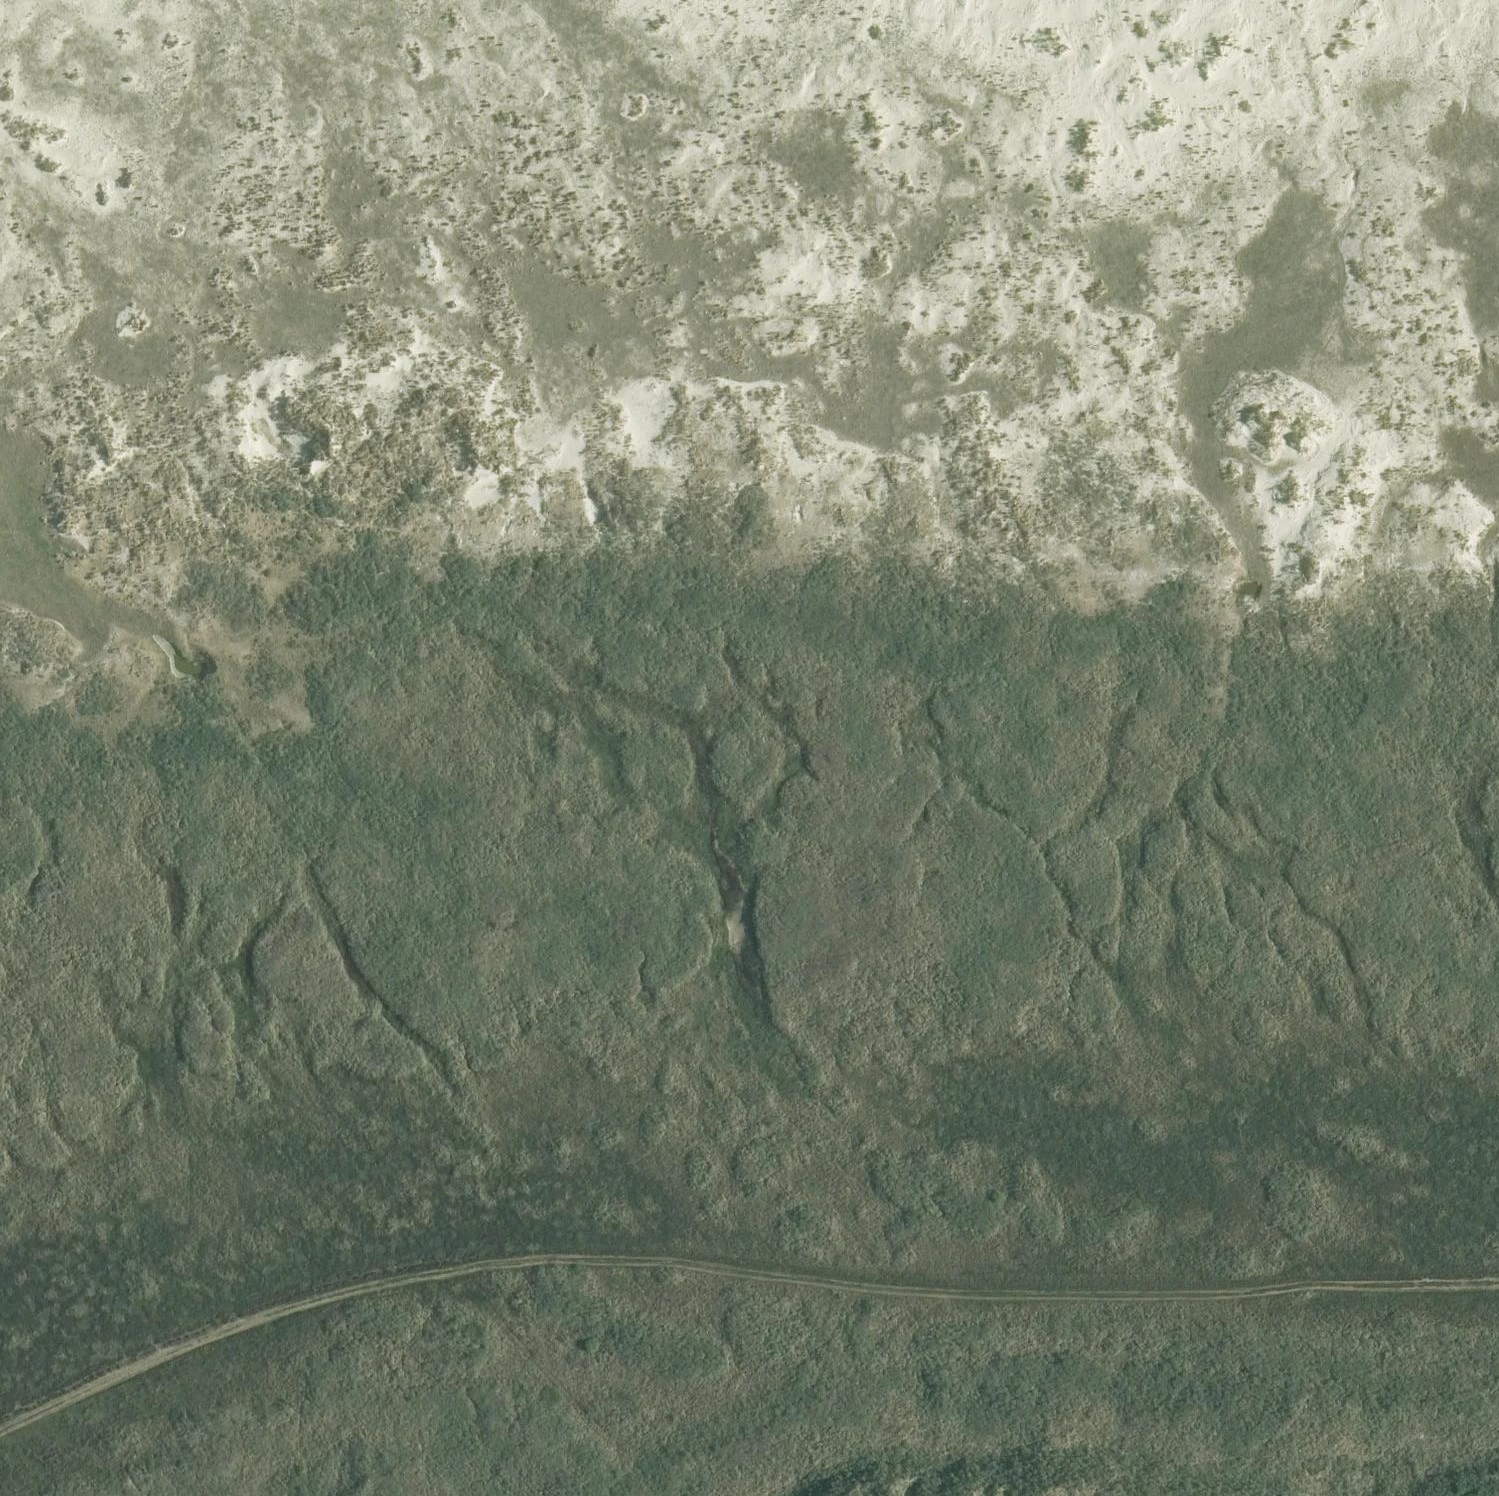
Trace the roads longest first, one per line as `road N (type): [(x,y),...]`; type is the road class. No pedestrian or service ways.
road 1 (track): [(0,1428),(380,1269),(646,1253),(865,1281),(1498,1284)]

